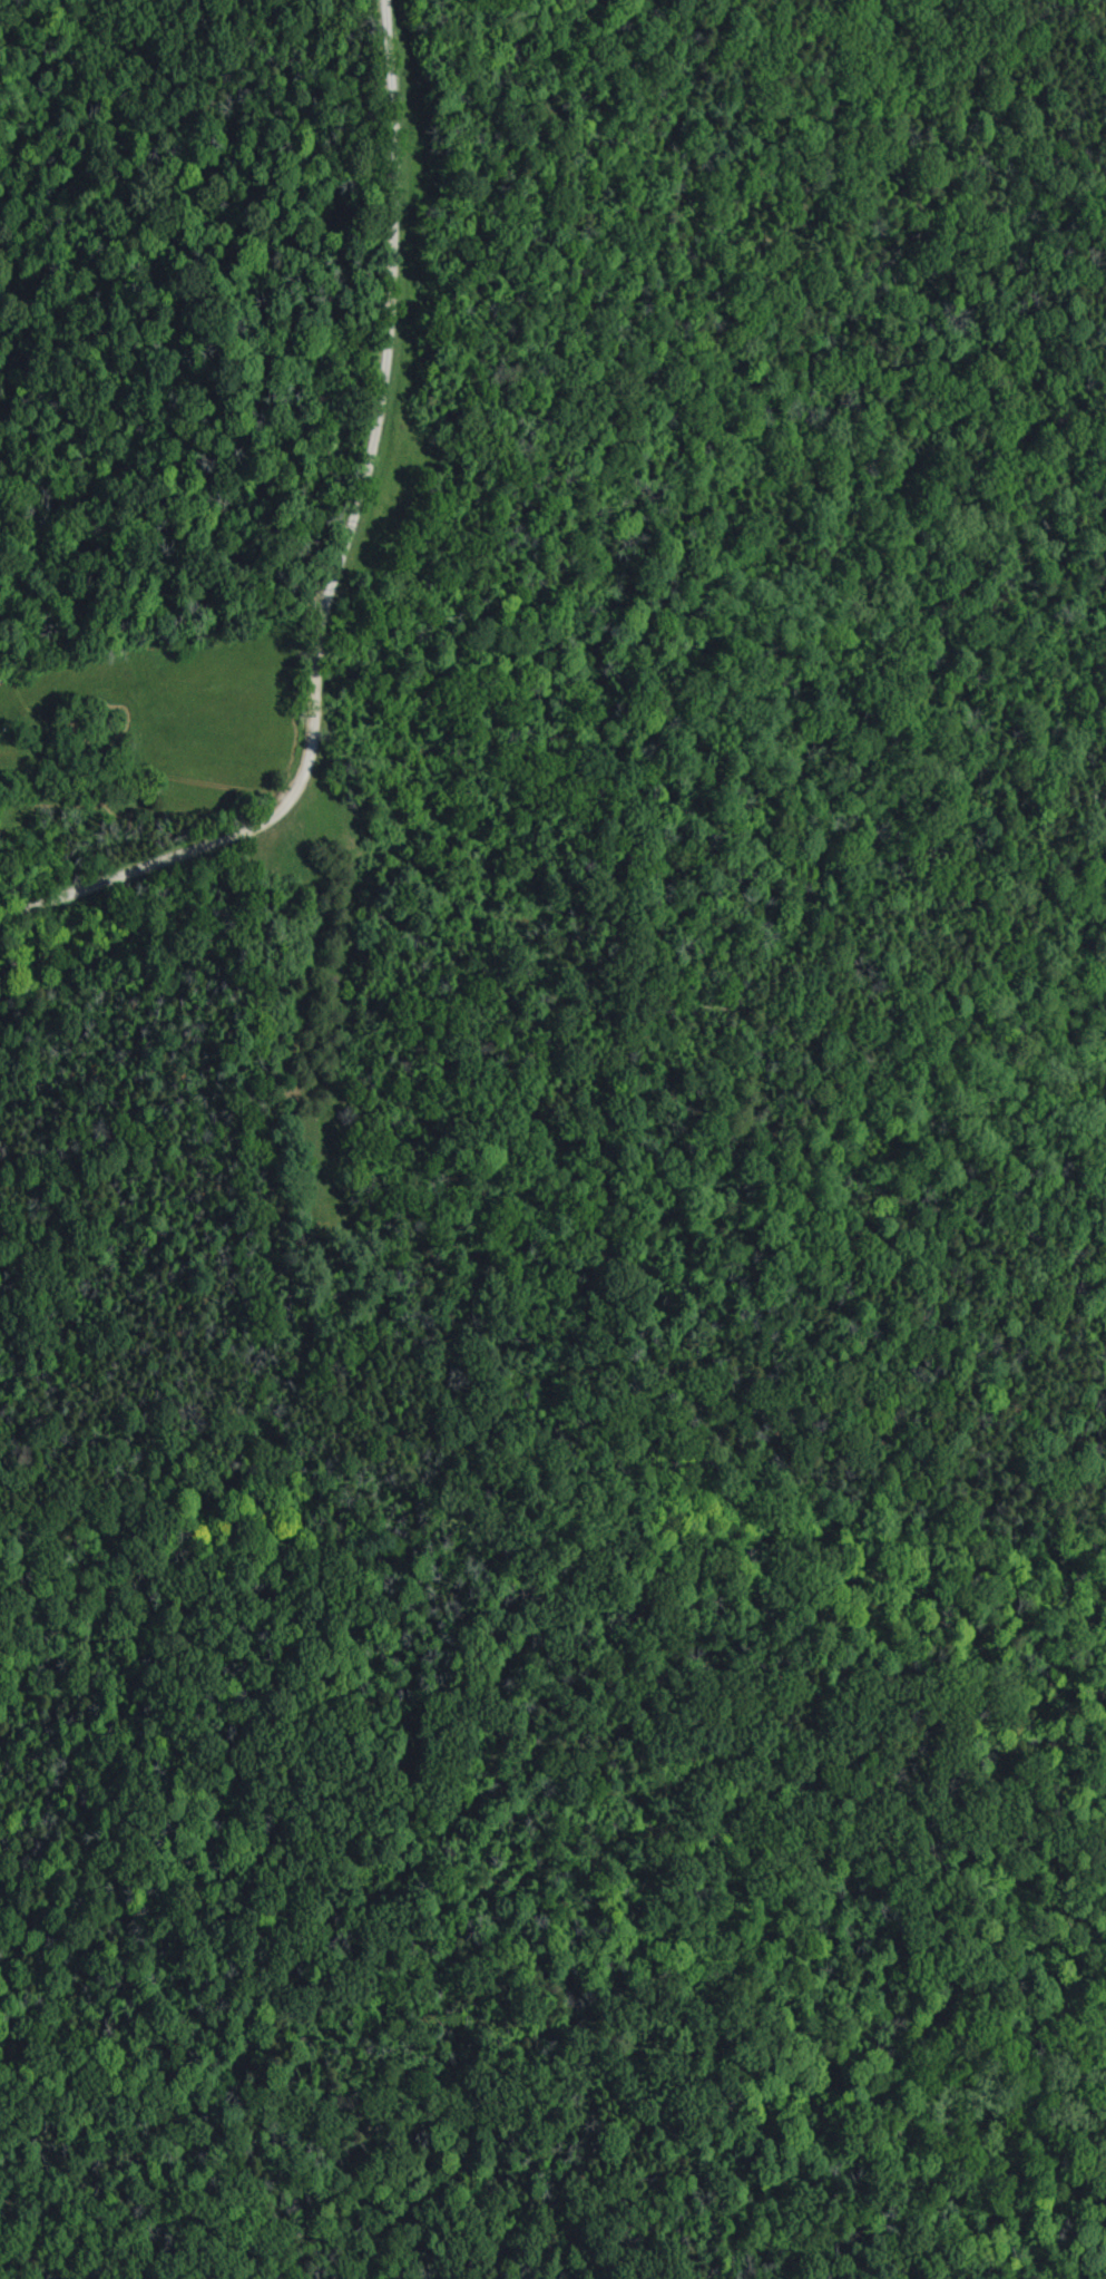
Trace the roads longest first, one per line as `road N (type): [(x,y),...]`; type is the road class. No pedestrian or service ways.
road 1 (residential): [(0,906),(200,825),(274,806),(306,760),(316,645),(370,491),(384,390),(394,233),(389,0)]

